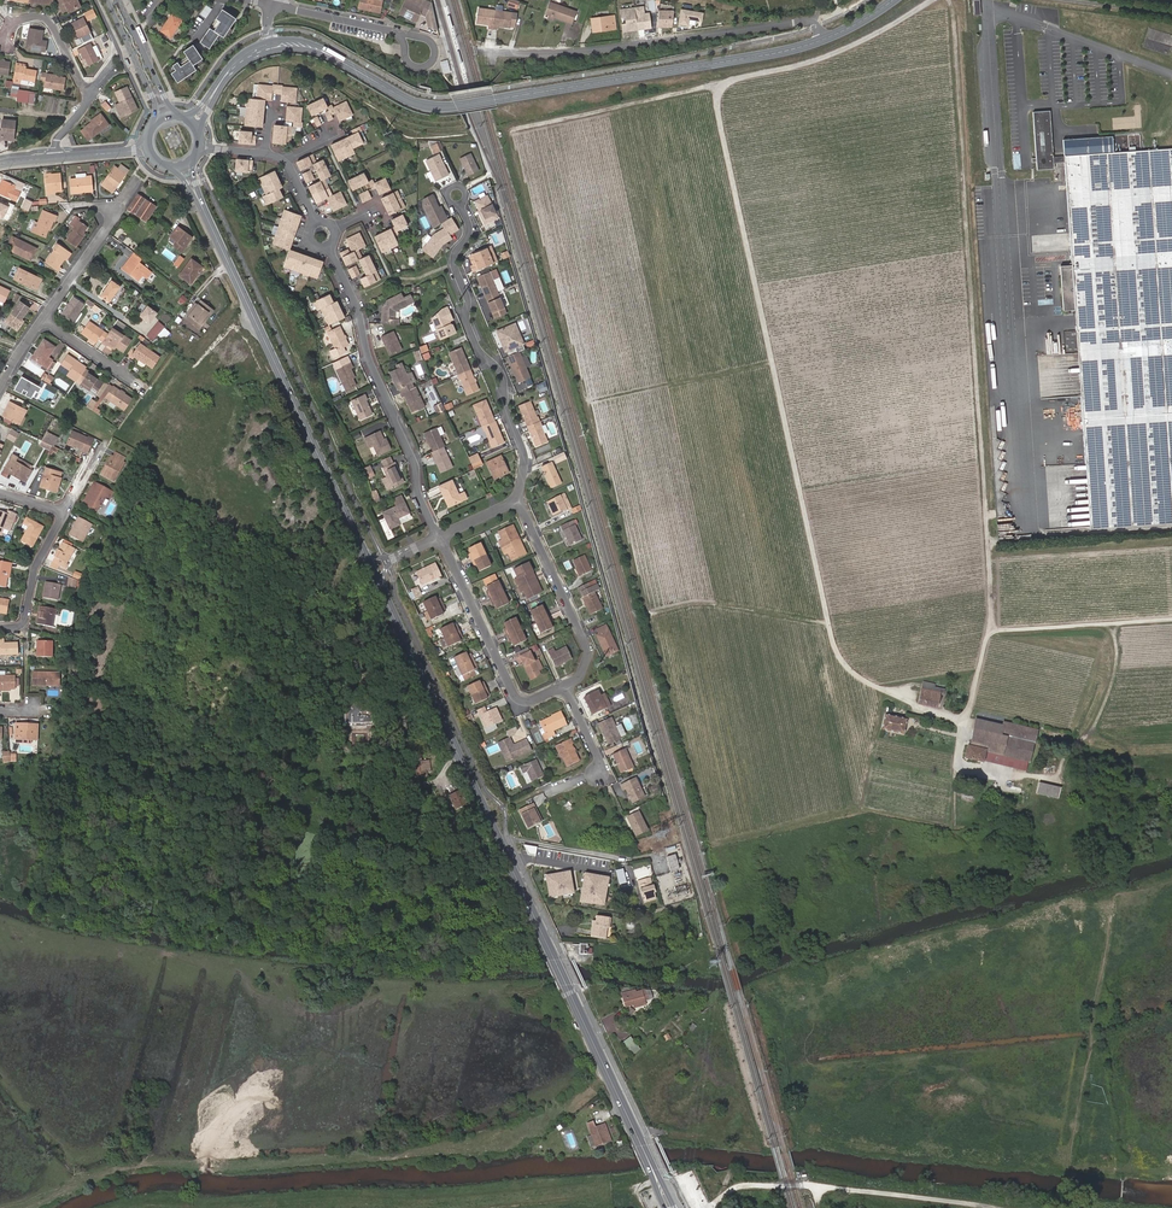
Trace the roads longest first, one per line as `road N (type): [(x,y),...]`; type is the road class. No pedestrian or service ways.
road 1 (track): [(1171,619),(988,632),(963,720),(932,714),(844,669),(717,105),(723,86),(841,52),(934,0)]
road 2 (track): [(988,632),(989,552),(947,0)]
road 3 (secondary): [(639,1140),(380,587)]
road 4 (secondary): [(823,39),(439,107),(403,98),(312,47),(270,47)]
road 5 (track): [(104,1207),(167,1197),(619,1176),(637,1186),(656,1178)]
road 6 (secondary): [(366,557),(195,193)]
road 7 (residential): [(491,56),(597,52),(803,22),(816,24),(823,39)]
road 8 (track): [(1119,893),(1080,1164),(1060,1207)]
road 9 (residential): [(522,498),(526,456),(506,411),(506,381),(474,345),(466,321),(454,260),(468,234),(462,204)]
road 10 (residential): [(329,244),(438,538)]
road 11 (residential): [(438,538),(522,702),(569,685)]
road 12 (residential): [(569,685),(584,677),(592,650),(522,498)]
road 13 (residential): [(0,630),(22,630),(31,614),(40,568),(67,512)]
road 14 (residential): [(90,97),(44,18),(16,22),(4,43)]
road 15 (secondary): [(107,0),(154,102),(151,126)]
road 16 (secondary): [(179,115),(119,0)]
road 17 (residential): [(114,212),(45,320)]
road 18 (residential): [(273,7),(397,34)]

